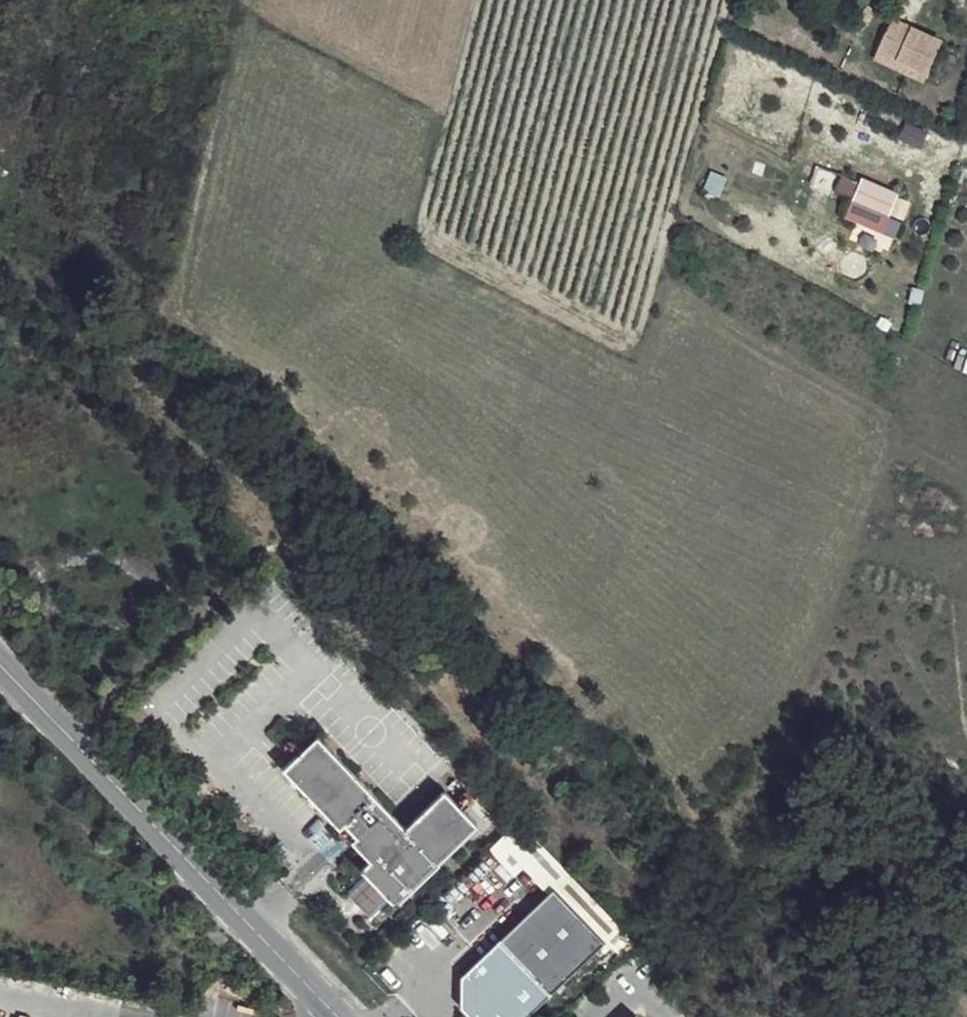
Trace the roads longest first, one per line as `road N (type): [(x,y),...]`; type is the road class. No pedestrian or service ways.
road 1 (residential): [(0,666),(333,1016)]

